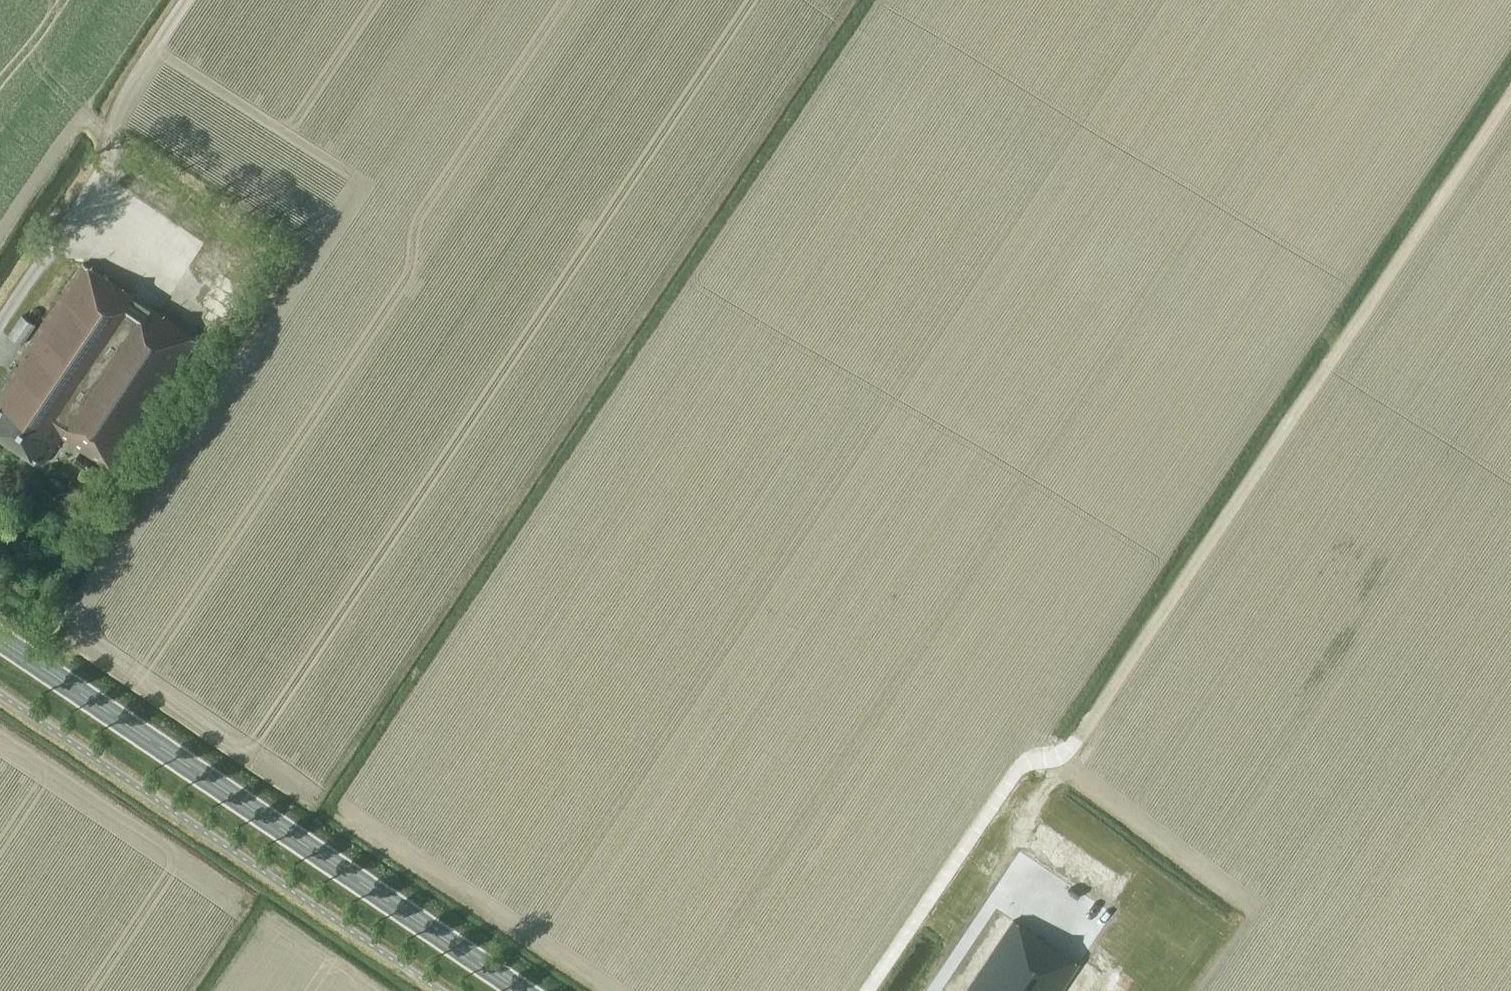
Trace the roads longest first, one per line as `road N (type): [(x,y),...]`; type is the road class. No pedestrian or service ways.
road 1 (primary): [(519,990),(0,640)]

